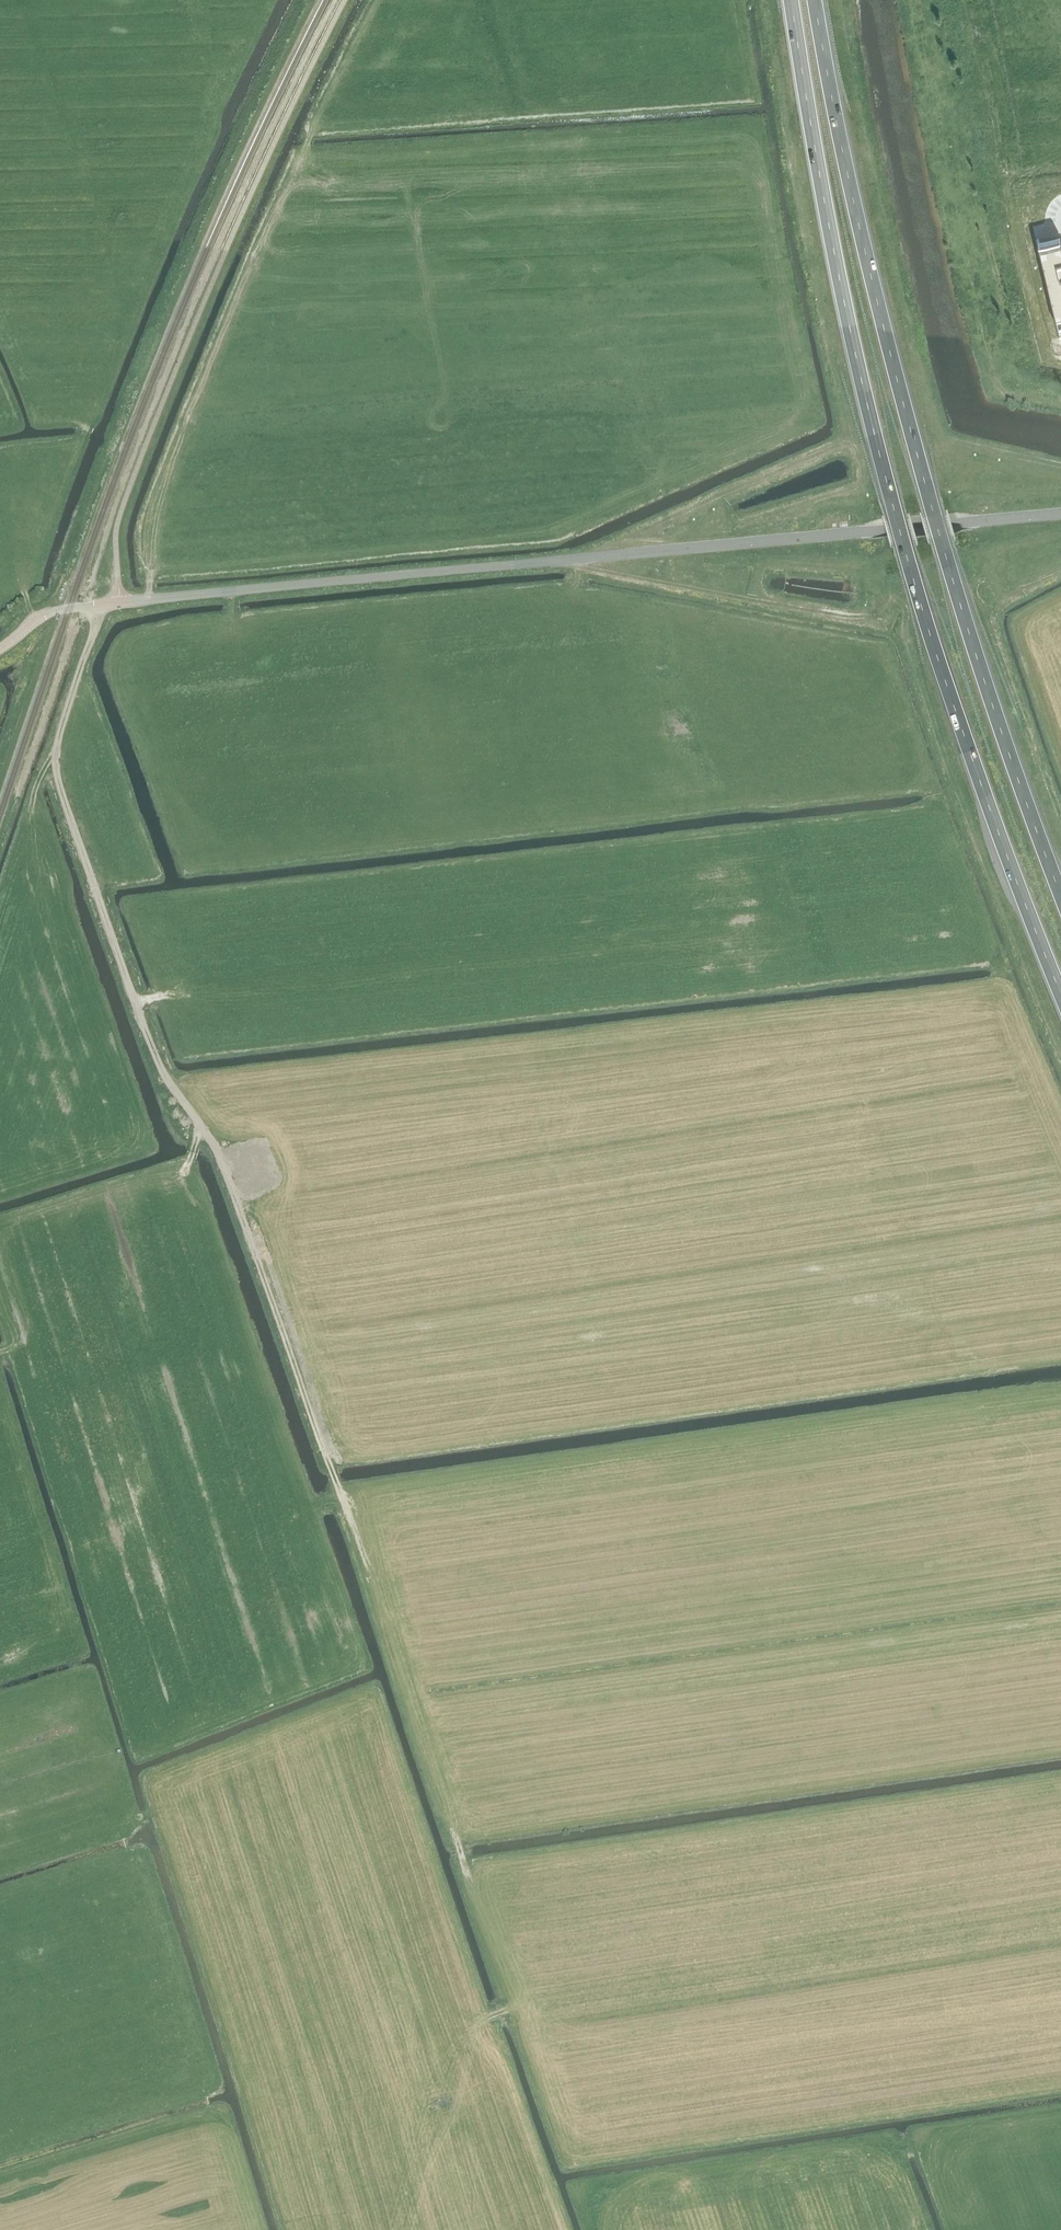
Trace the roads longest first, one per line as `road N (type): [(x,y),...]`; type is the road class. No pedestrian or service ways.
road 1 (track): [(469,1877),(221,1161),(164,1075),(58,781),(56,745),(98,604)]
road 2 (trunk): [(791,0),(850,330),(888,487),(934,645),(1060,994)]
road 3 (trunk): [(1060,894),(923,477),(874,292),(815,0)]
road 4 (unclassified): [(120,602),(887,528)]
road 5 (unclassified): [(1060,512),(887,528)]

